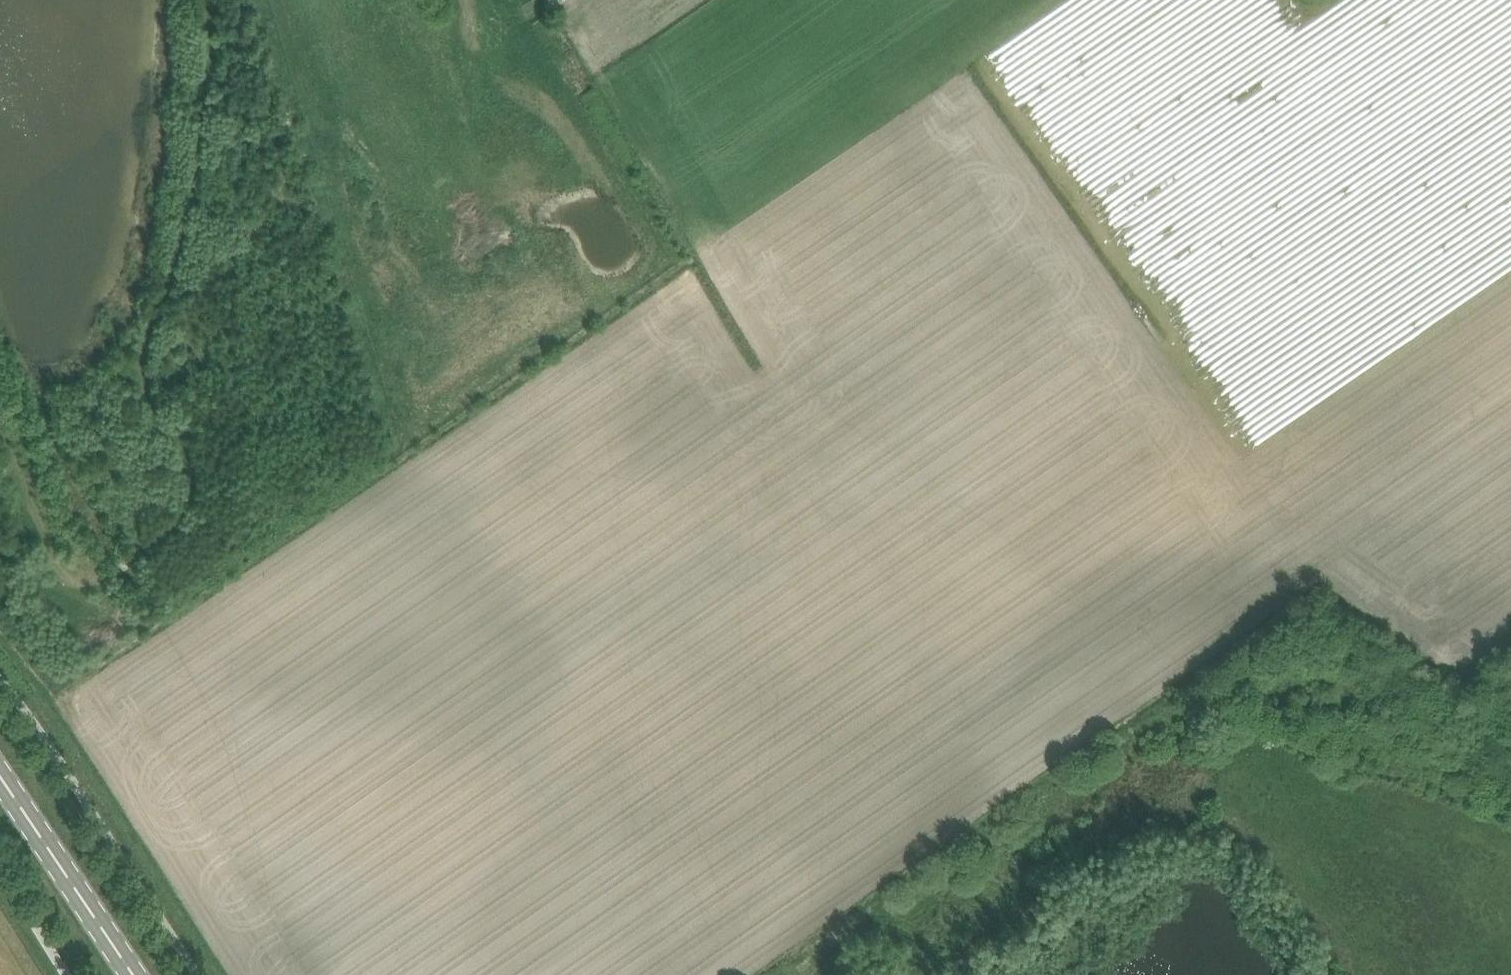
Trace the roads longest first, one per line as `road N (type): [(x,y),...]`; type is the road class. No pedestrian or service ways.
road 1 (secondary): [(135,974),(0,775)]

